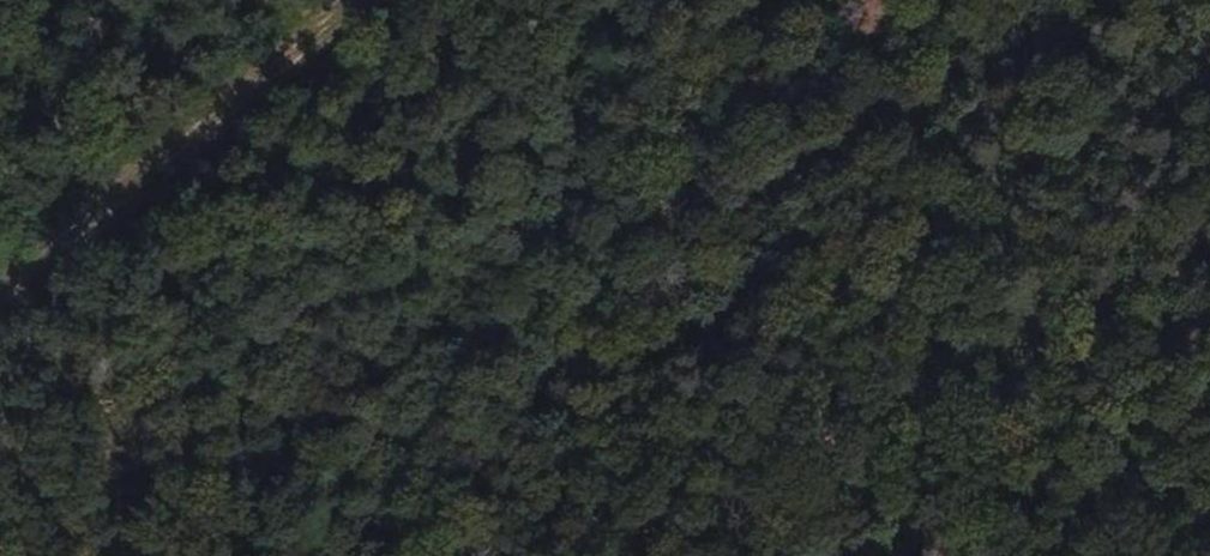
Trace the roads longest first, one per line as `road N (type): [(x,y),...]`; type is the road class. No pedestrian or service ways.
road 1 (track): [(369,0),(0,295)]

